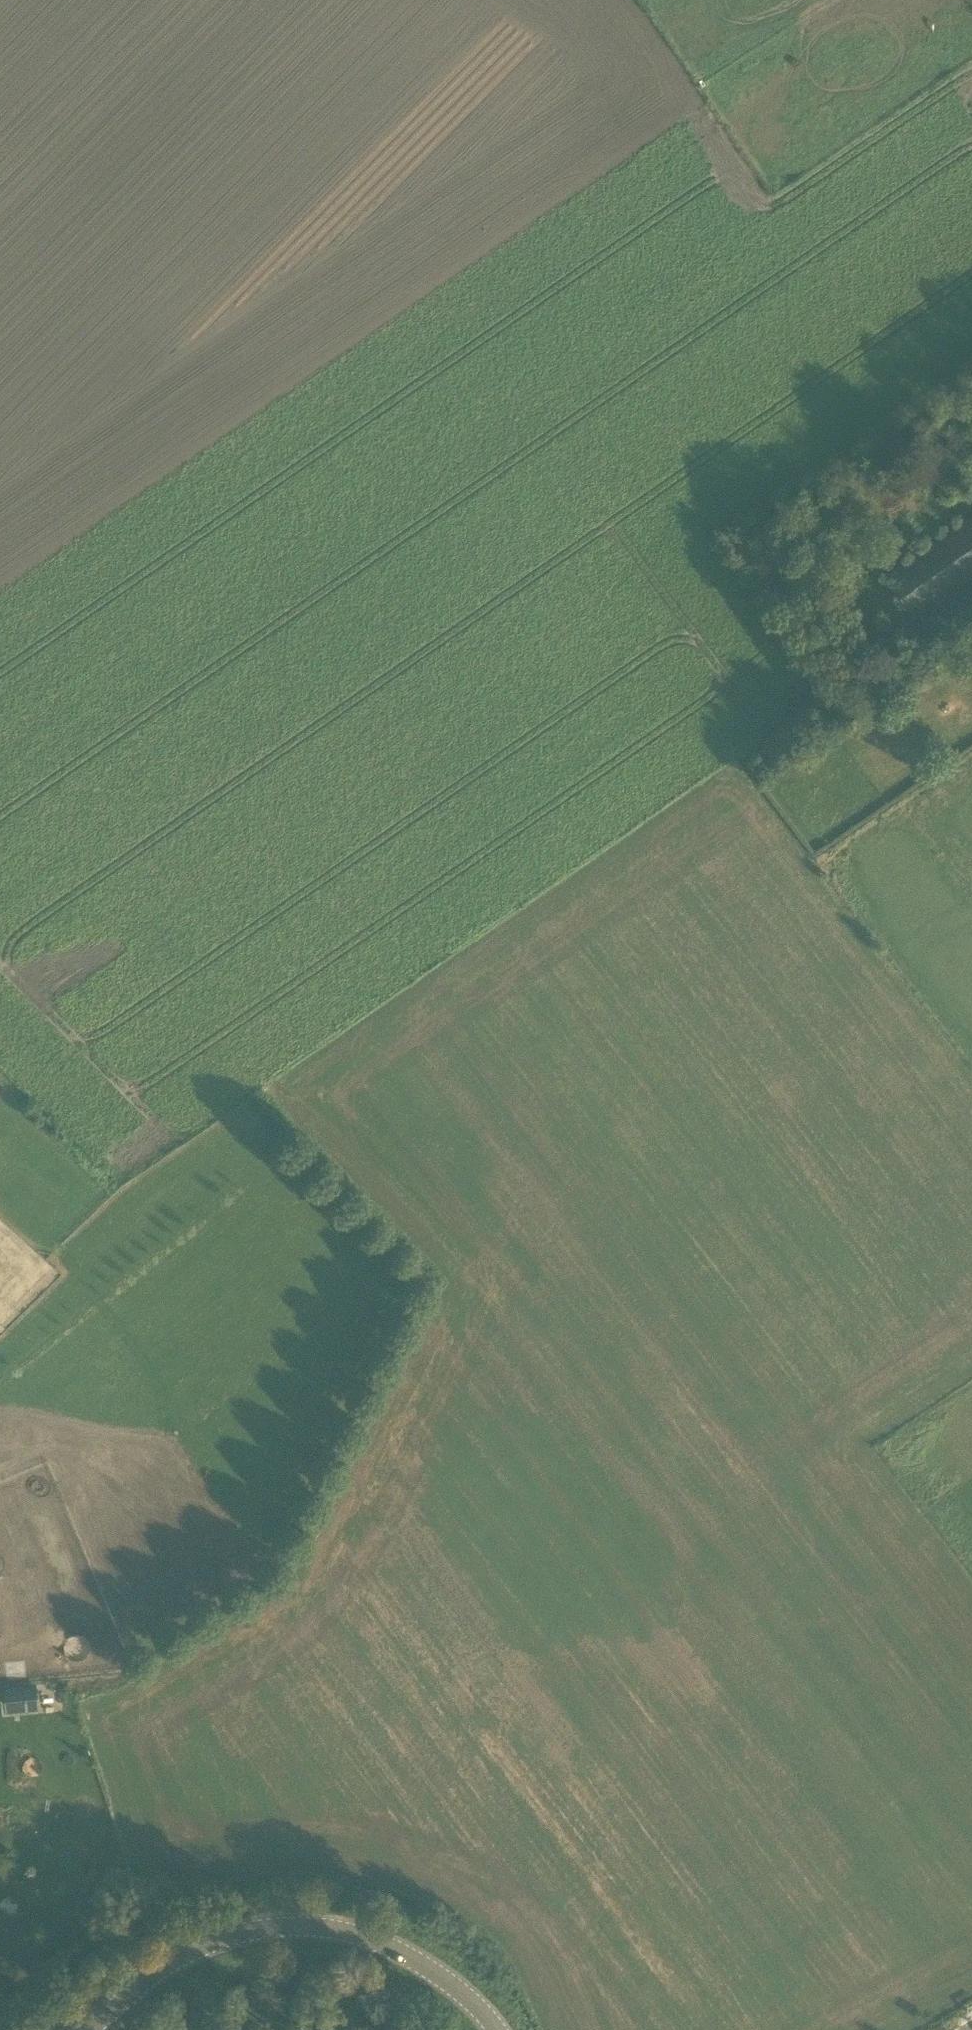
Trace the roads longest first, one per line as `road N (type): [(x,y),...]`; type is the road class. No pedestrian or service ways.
road 1 (tertiary): [(75,2029),(177,1945),(246,1923),(301,1921),(372,1935),(413,1953),(468,1992),(498,2029)]

